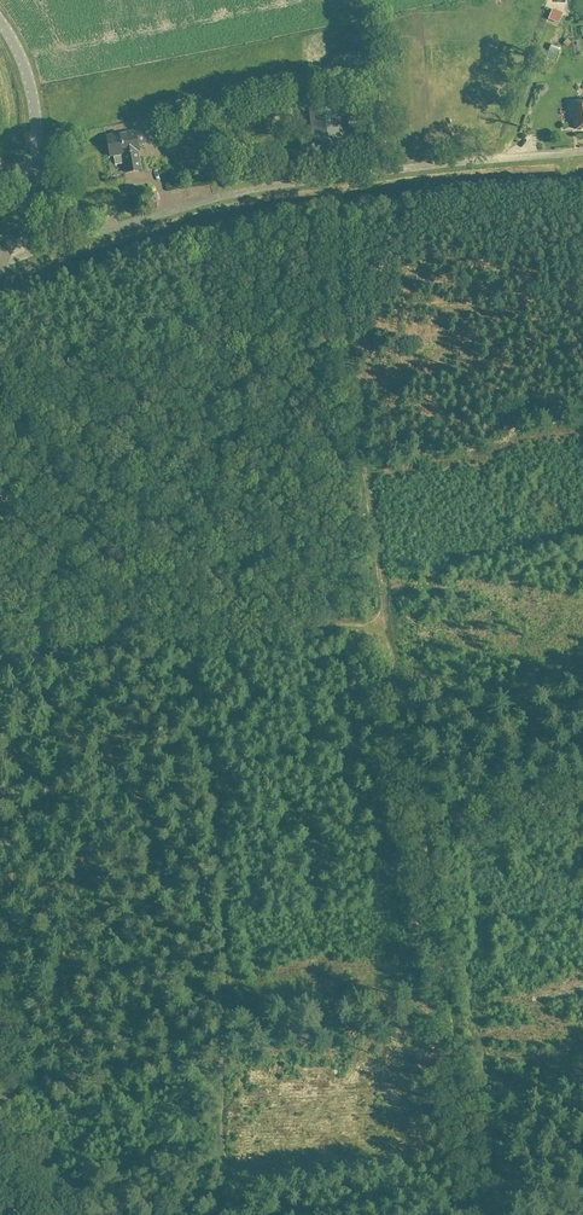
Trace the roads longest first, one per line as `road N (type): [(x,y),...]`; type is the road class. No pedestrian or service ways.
road 1 (track): [(171,638),(227,875),(220,1074),(248,1214)]
road 2 (unclassified): [(10,248),(27,253),(251,190),(582,157)]
road 3 (track): [(480,1214),(421,819),(582,793)]
road 4 (track): [(330,179),(351,396),(368,475)]
road 5 (unclassified): [(10,248),(34,173),(35,127),(31,94),(0,21)]
road 6 (track): [(388,619),(171,638)]
road 7 (track): [(421,819),(388,619)]
road 8 (track): [(0,657),(171,638)]
road 9 (unclassified): [(25,1214),(0,1064)]
road 10 (track): [(368,475),(388,619)]

